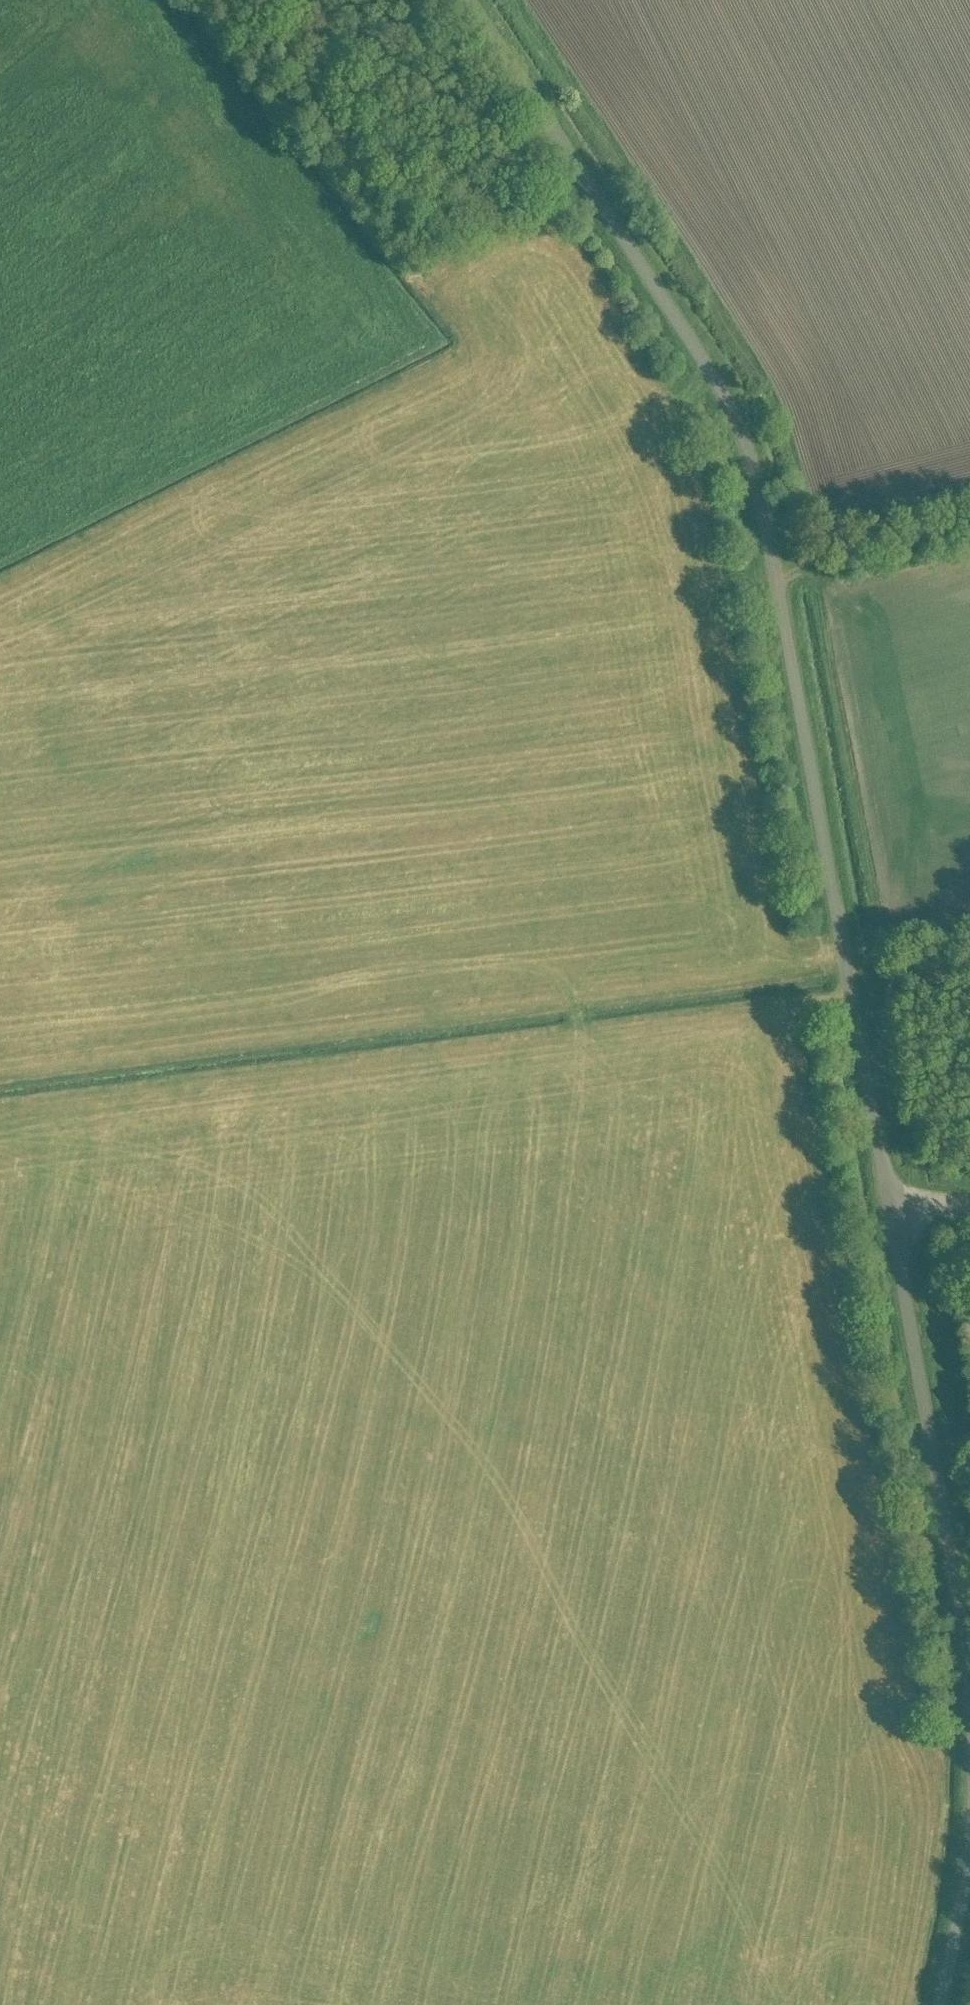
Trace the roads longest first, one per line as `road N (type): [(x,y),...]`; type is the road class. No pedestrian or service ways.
road 1 (unclassified): [(969,1691),(894,1210),(757,485),(704,364),(466,0)]
road 2 (track): [(969,1472),(927,1207)]
road 3 (track): [(775,580),(969,529)]
road 4 (unclassified): [(939,2004),(969,1843)]

